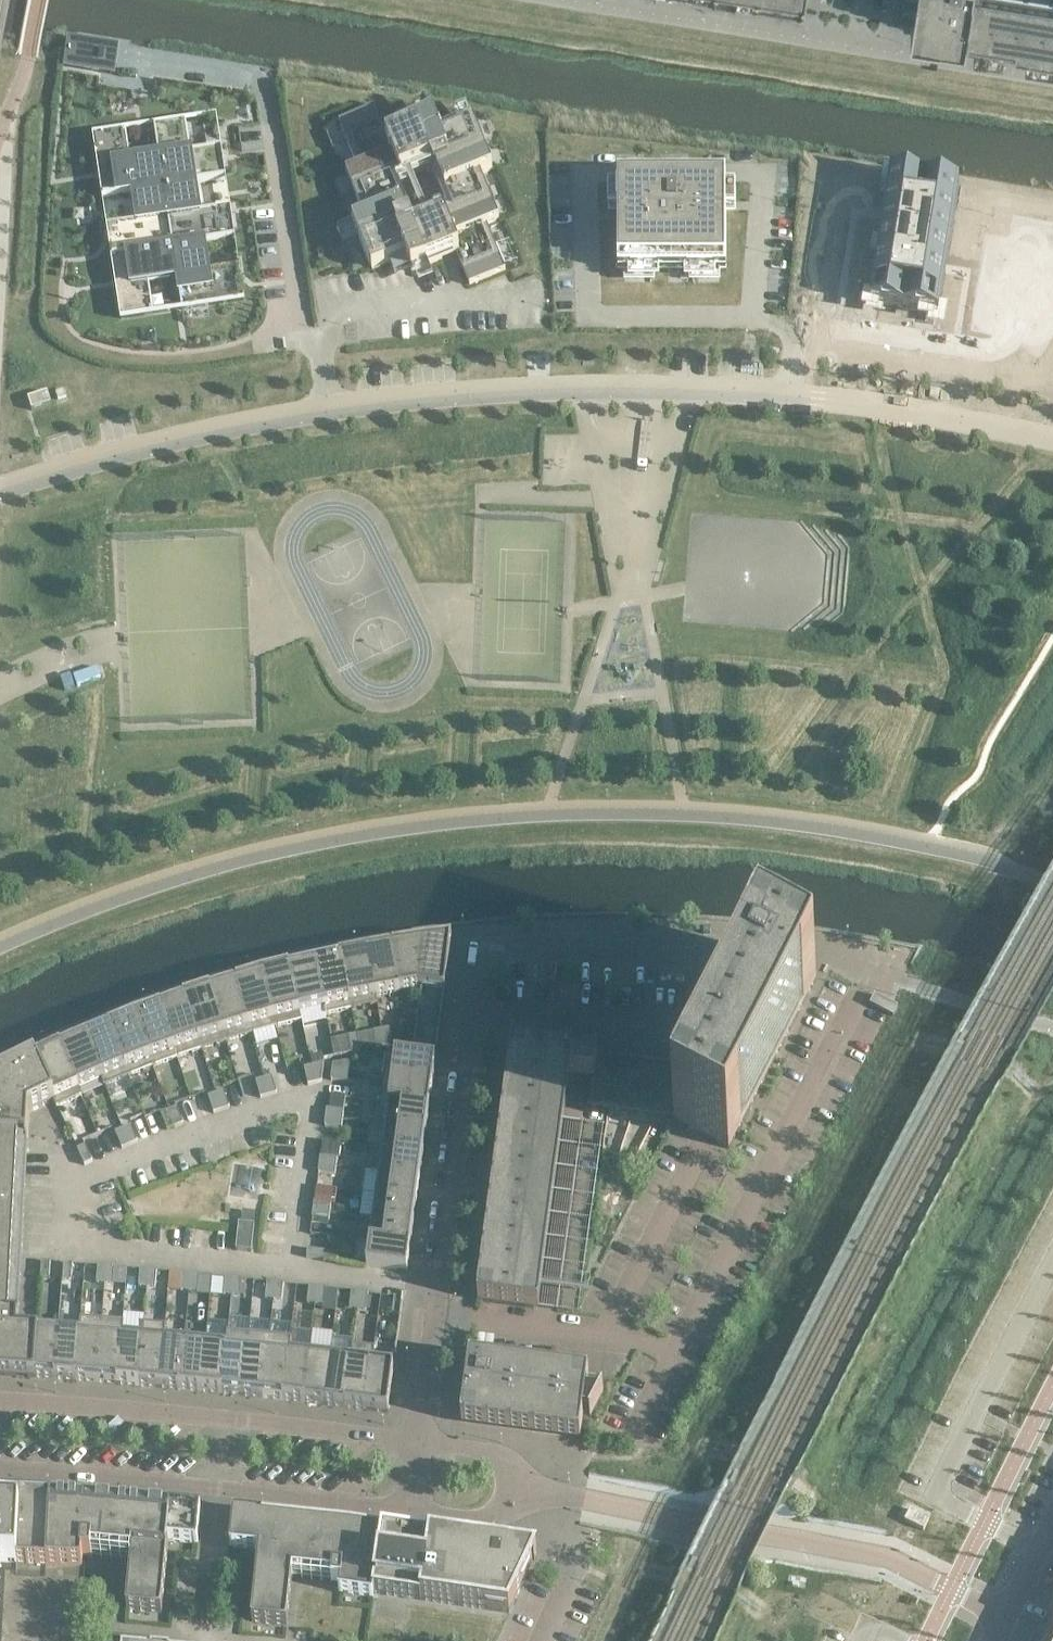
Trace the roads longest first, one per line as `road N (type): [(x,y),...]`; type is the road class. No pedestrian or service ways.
road 1 (residential): [(0,488),(109,449),(322,409),(586,388),(812,399)]
road 2 (residential): [(1008,1615),(892,1560),(511,1487)]
road 3 (residential): [(415,1439),(0,1400)]
road 4 (residential): [(0,1471),(405,1507)]
road 5 (residential): [(474,1016),(484,952),(697,957),(709,966),(695,1031)]
road 6 (residential): [(434,1315),(474,1016)]
road 7 (residential): [(434,1315),(628,1340),(675,1356)]
road 8 (residential): [(695,1031),(474,1016)]
road 9 (residential): [(415,1439),(434,1315)]
road 10 (residential): [(511,1487),(503,1457),(415,1439)]
road 11 (residential): [(405,1507),(493,1512),(511,1487)]

